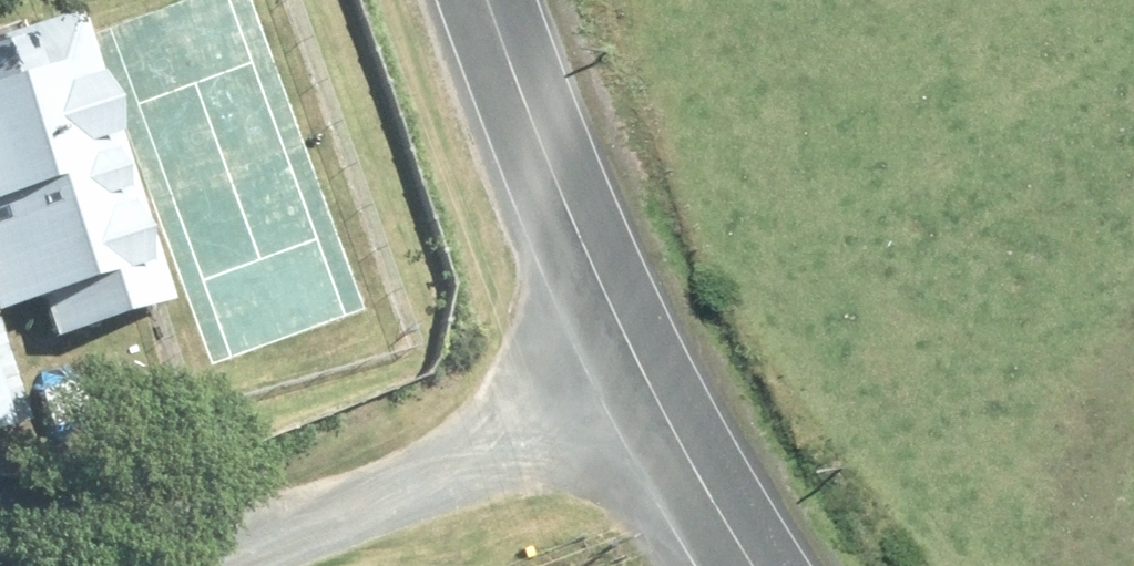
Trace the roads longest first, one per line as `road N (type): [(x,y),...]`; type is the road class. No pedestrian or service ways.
road 1 (residential): [(652,390),(202,565)]
road 2 (tertiary): [(487,0),(568,208),(652,390)]
road 3 (tertiary): [(652,390),(757,565)]

